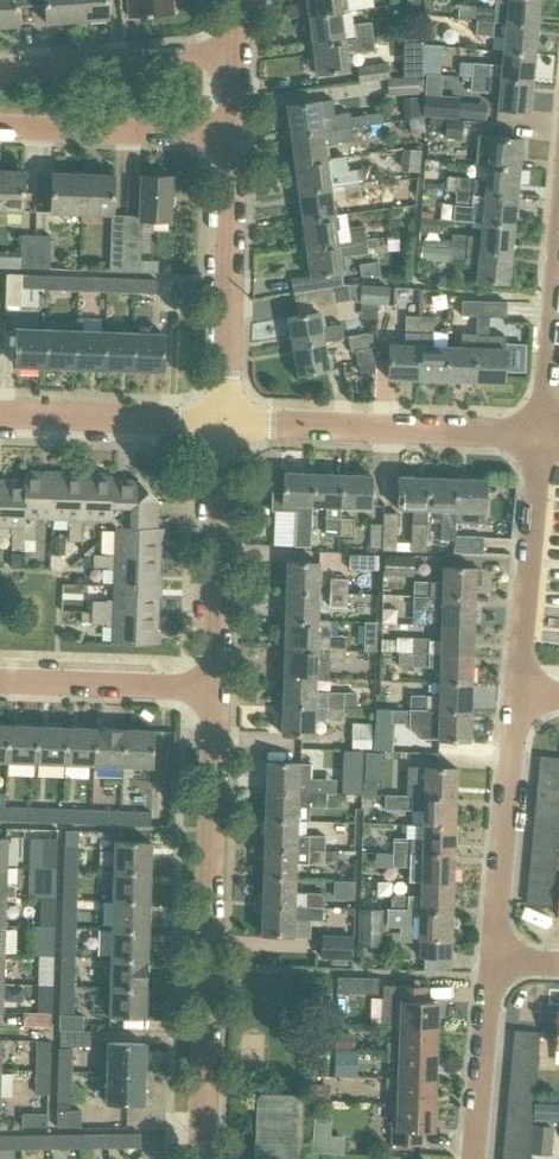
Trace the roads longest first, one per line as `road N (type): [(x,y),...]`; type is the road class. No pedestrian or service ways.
road 1 (residential): [(205,1158),(217,687)]
road 2 (residential): [(539,435),(224,425)]
road 3 (residential): [(224,425),(233,141)]
road 4 (residential): [(495,959),(524,690)]
road 5 (residential): [(217,687),(224,425)]
road 6 (residential): [(524,690),(539,435)]
road 7 (residential): [(233,141),(0,129)]
road 8 (residential): [(224,425),(0,416)]
road 9 (residential): [(217,687),(0,680)]
road 10 (residential): [(539,435),(558,232)]
road 11 (residential): [(475,1158),(495,959)]
road 12 (residential): [(233,141),(238,0)]

